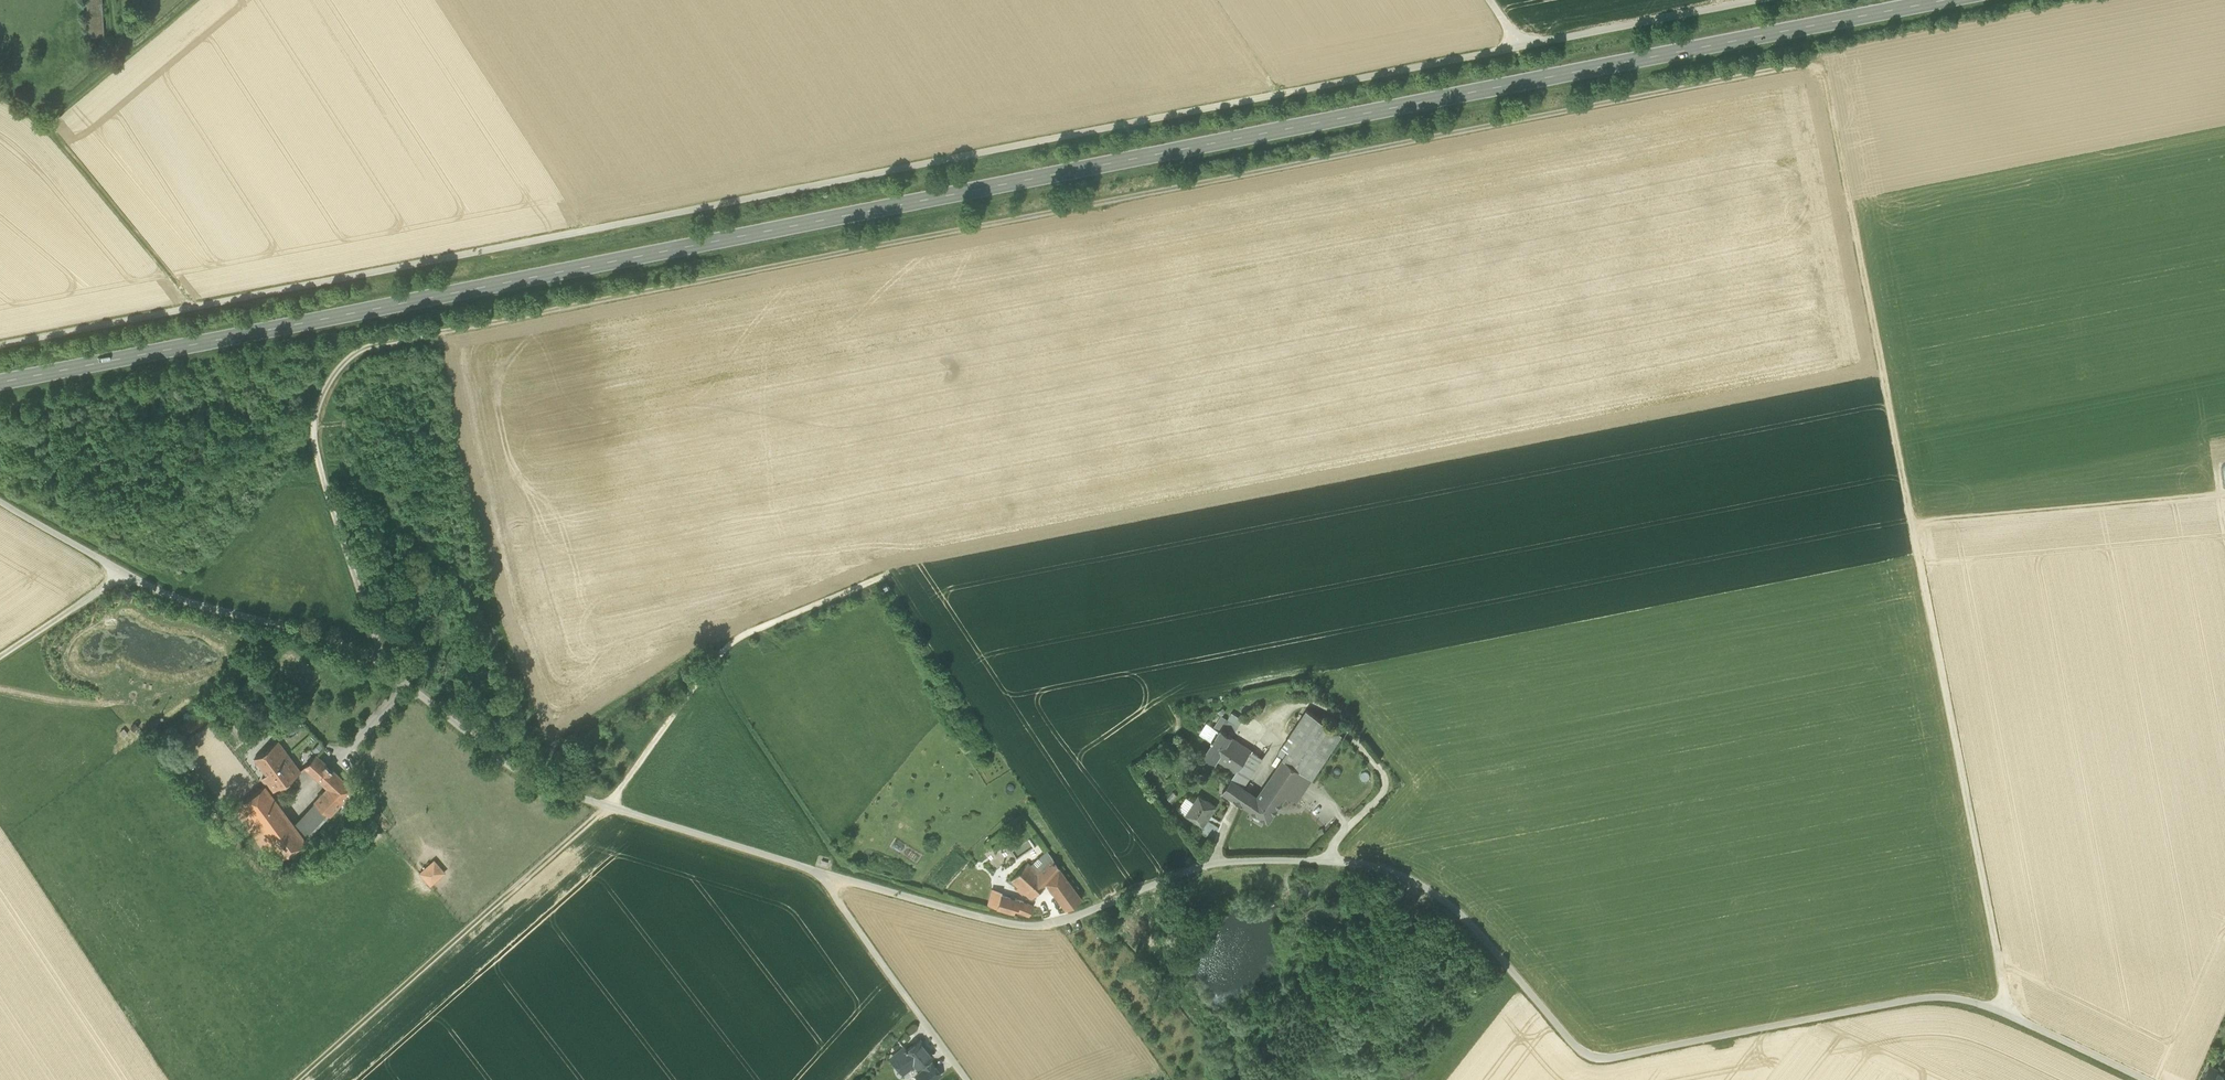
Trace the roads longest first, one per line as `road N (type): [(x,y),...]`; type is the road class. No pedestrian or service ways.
road 1 (track): [(379,662),(314,451),(315,421),(335,370),(369,348),(1809,65),(1827,90),(2010,1018)]
road 2 (primary): [(0,382),(1945,0)]
road 3 (track): [(1761,0),(0,345)]
road 4 (unclassified): [(2142,1079),(2010,1018),(1939,997),(1592,1056),(1570,1043),(1448,903),(1420,883),(1364,863),(1206,864),(1055,923),(1010,924),(814,871)]
road 5 (unclassified): [(814,871),(527,777),(379,662),(305,629),(185,599),(0,500)]
road 6 (track): [(300,1079),(608,806),(731,643),(881,577)]
road 7 (track): [(1913,524),(2224,492)]
road 8 (unclassified): [(814,871),(966,1079)]
road 9 (track): [(128,574),(0,658)]

